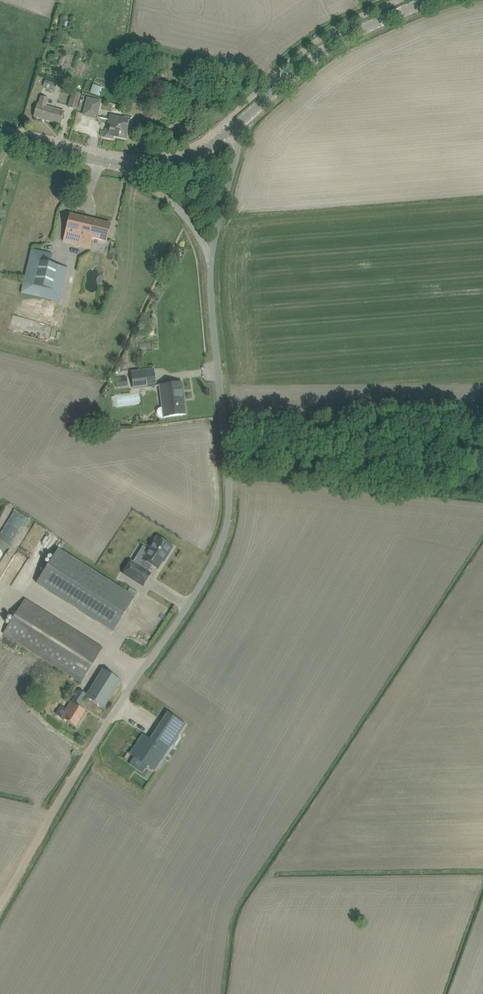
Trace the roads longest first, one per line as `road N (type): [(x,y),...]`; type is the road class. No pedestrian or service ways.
road 1 (unclassified): [(57,807),(227,534),(213,254)]
road 2 (tertiary): [(247,122),(341,43),(439,0)]
road 3 (tertiary): [(0,135),(133,170)]
road 4 (unclassified): [(213,254),(247,122)]
road 5 (tertiary): [(133,170),(166,170),(207,154),(247,122)]

